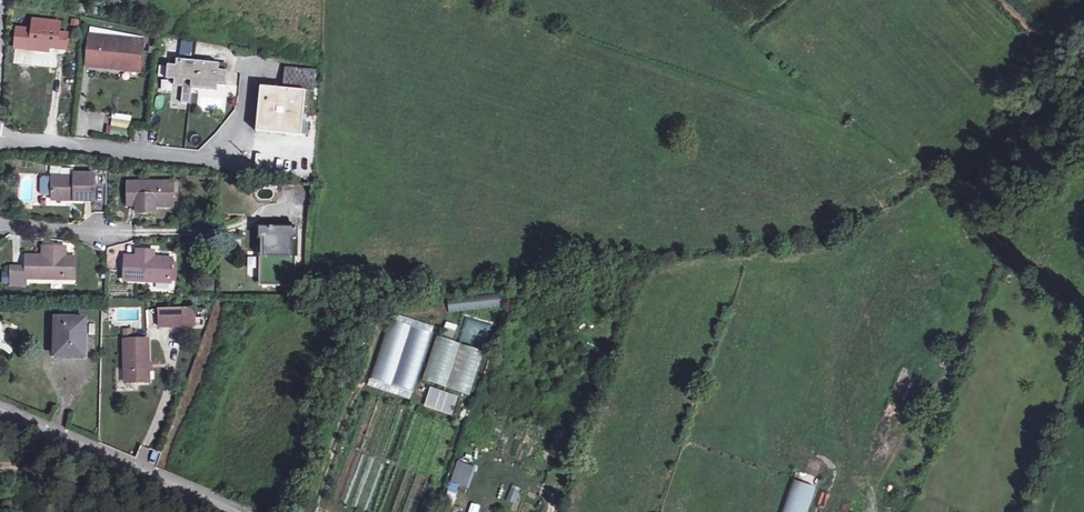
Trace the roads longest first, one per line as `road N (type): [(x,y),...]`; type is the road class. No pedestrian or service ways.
road 1 (residential): [(0,135),(189,158),(223,155),(238,138),(244,104)]
road 2 (residential): [(0,416),(223,511)]

